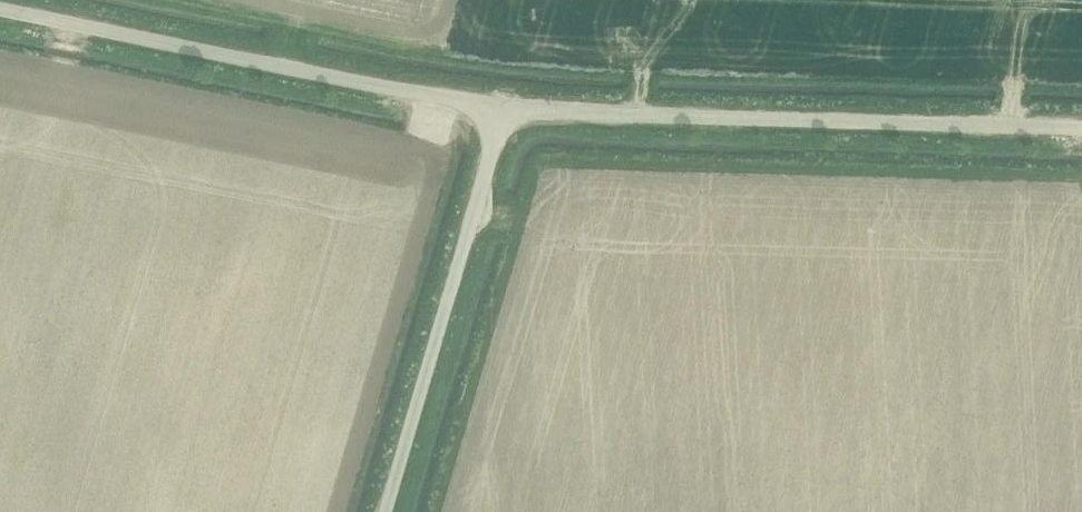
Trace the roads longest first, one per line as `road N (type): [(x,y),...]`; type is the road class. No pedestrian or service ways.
road 1 (unclassified): [(1081,134),(504,115)]
road 2 (unclassified): [(504,115),(0,13)]
road 3 (unclassified): [(385,511),(504,115)]

